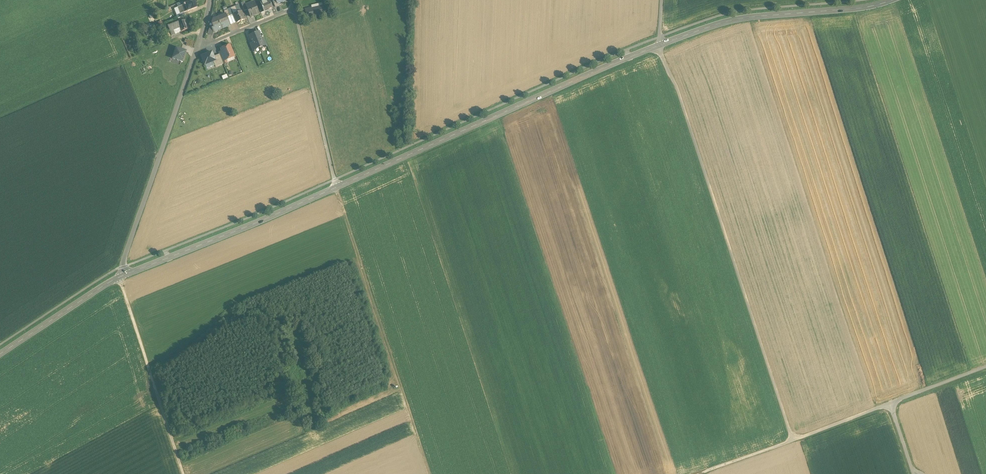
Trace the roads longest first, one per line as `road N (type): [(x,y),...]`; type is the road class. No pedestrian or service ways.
road 1 (tertiary): [(660,45),(126,274)]
road 2 (track): [(792,441),(657,46)]
road 3 (track): [(429,473),(334,180)]
road 4 (unclassified): [(198,47),(126,274)]
road 5 (tertiary): [(892,0),(733,20),(660,45)]
road 6 (track): [(0,117),(204,28)]
road 7 (track): [(120,277),(183,473)]
road 8 (track): [(889,404),(697,473)]
road 9 (track): [(402,389),(317,426),(299,332)]
road 10 (track): [(294,8),(334,180)]
road 11 (tertiary): [(126,274),(0,354)]

